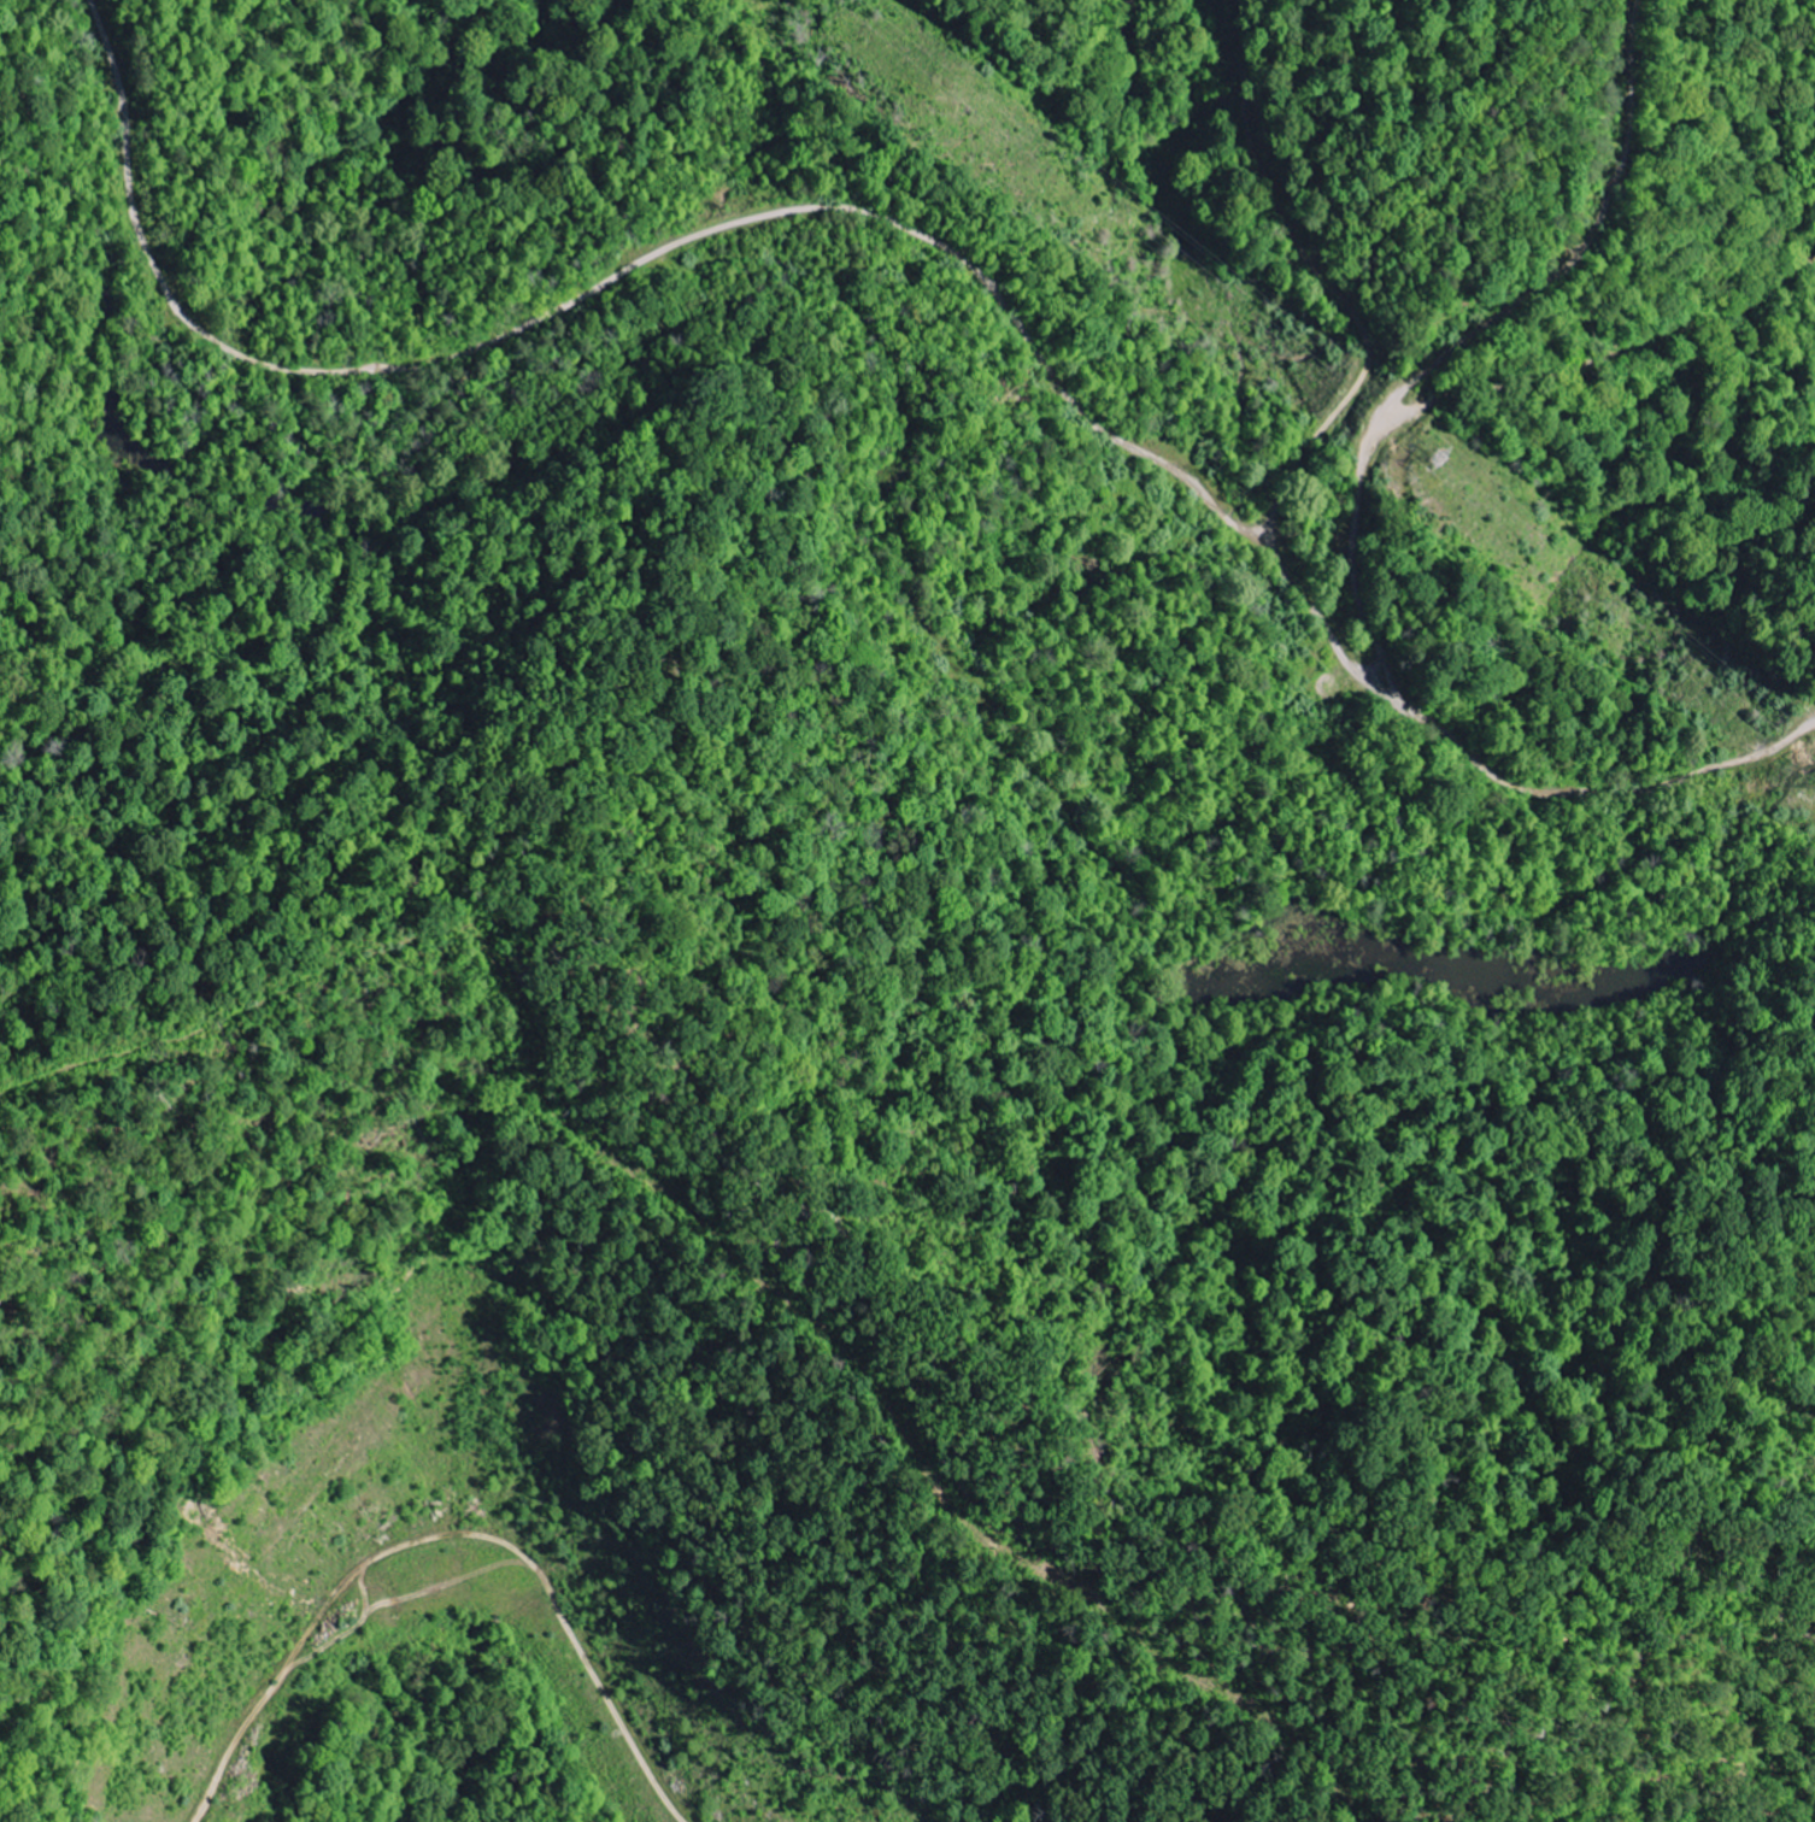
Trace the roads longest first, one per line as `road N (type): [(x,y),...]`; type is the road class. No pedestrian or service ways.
road 1 (residential): [(1814,793),(1467,593),(1353,443),(1391,131)]

